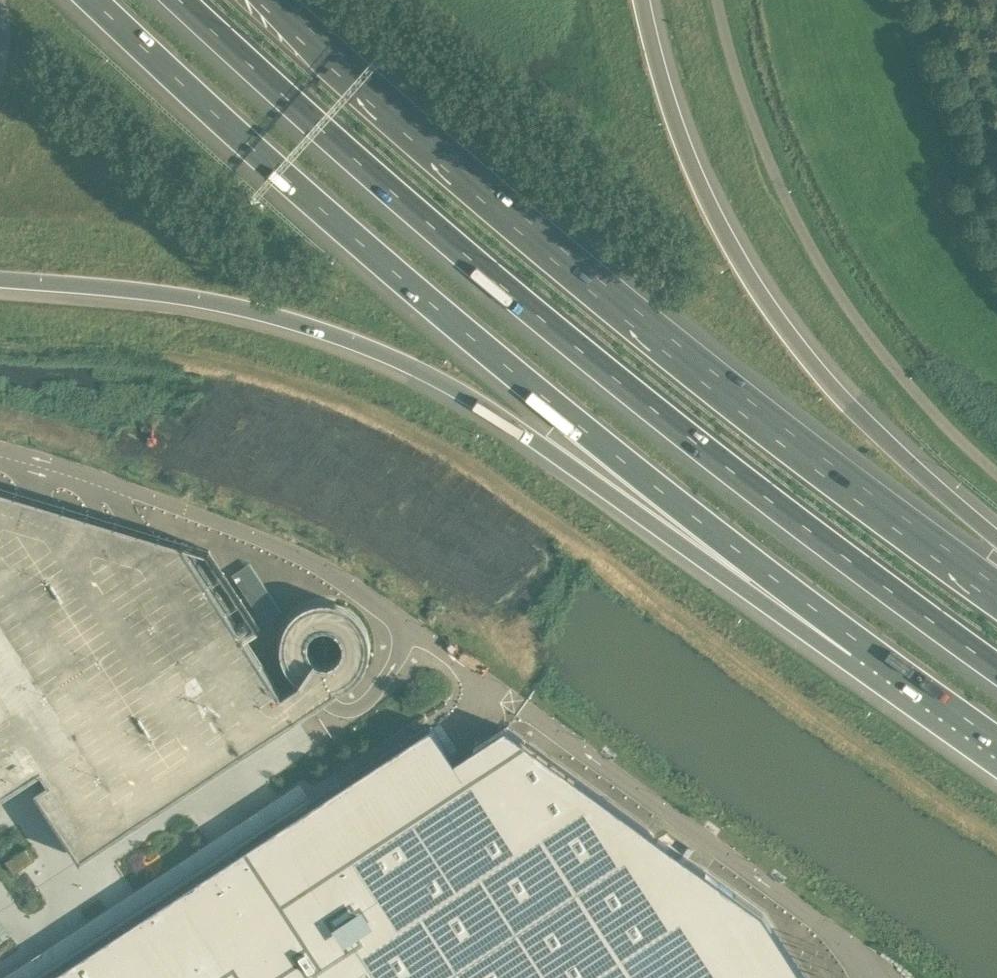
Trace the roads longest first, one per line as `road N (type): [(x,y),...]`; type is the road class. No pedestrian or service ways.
road 1 (motorway): [(179,0),(661,419),(996,671)]
road 2 (motorway): [(97,0),(328,213),(608,451),(900,677)]
road 3 (motorway): [(0,280),(200,298),(399,359),(476,399),(900,677)]
road 4 (motorway): [(996,595),(600,288),(267,0)]
road 5 (motorway): [(996,538),(864,420),(772,312),(689,160),(642,0)]
road 6 (unclassified): [(996,474),(919,397),(827,276),(769,163),(717,0)]

